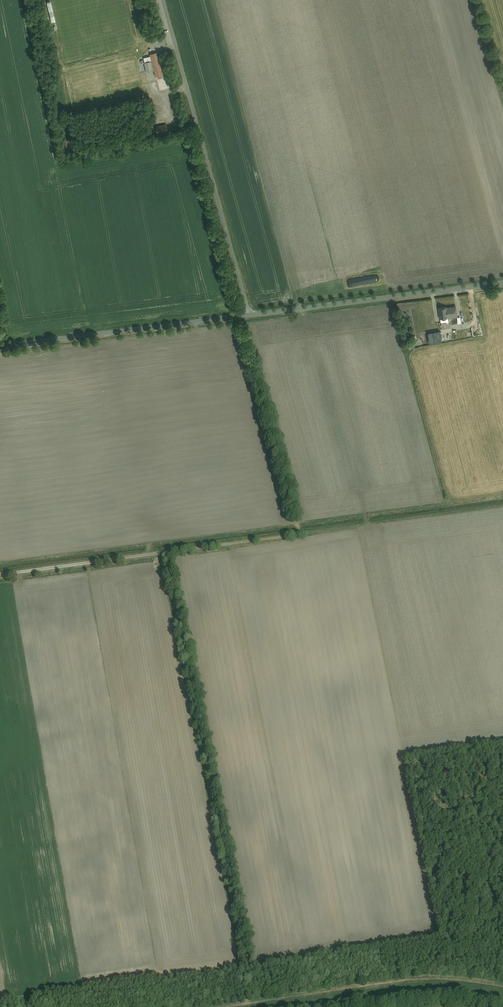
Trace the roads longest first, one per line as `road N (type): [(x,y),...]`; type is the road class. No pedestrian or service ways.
road 1 (track): [(166,551),(298,531),(192,151),(203,145)]
road 2 (track): [(166,551),(251,965),(249,1004)]
road 3 (unclassified): [(163,0),(248,313)]
road 4 (tertiary): [(248,313),(502,282)]
road 5 (tertiary): [(0,346),(248,313)]
road 6 (track): [(0,573),(166,551)]
road 7 (track): [(387,982),(228,1006)]

